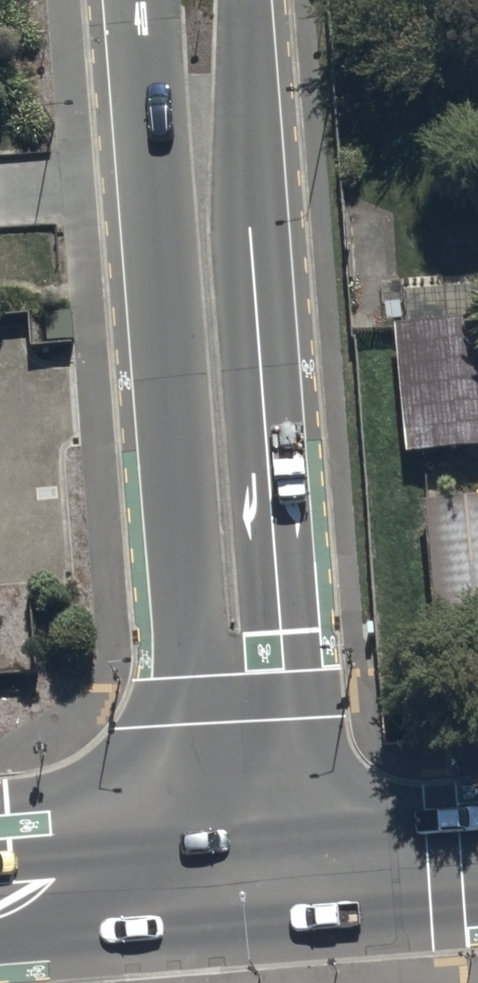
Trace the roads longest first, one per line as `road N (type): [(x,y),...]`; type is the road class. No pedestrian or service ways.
road 1 (tertiary): [(203,892),(147,0)]
road 2 (tertiary): [(246,0),(250,237),(293,885)]
road 3 (secondary): [(0,907),(203,892)]
road 4 (secondary): [(293,885),(477,870)]

